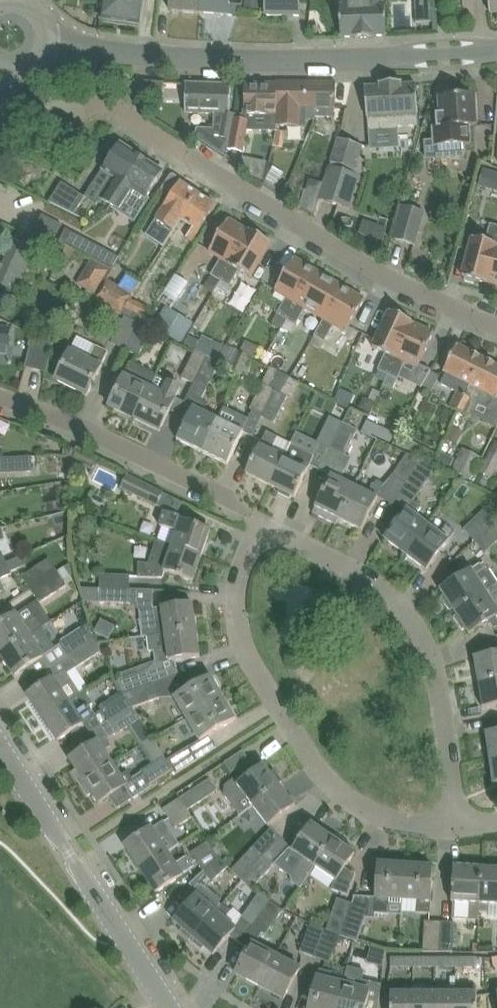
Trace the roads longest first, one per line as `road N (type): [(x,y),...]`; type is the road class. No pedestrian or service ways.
road 1 (residential): [(496,324),(386,278),(127,116),(83,98),(61,103)]
road 2 (tertiary): [(43,51),(219,58),(496,50)]
road 3 (residential): [(436,818),(380,818),(338,801),(297,756),(263,703),(227,614),(226,578),(248,512)]
road 4 (residential): [(436,818),(418,671),(404,627),(390,605),(248,512)]
road 5 (residential): [(168,1007),(0,752)]
road 6 (residential): [(236,506),(0,397)]

